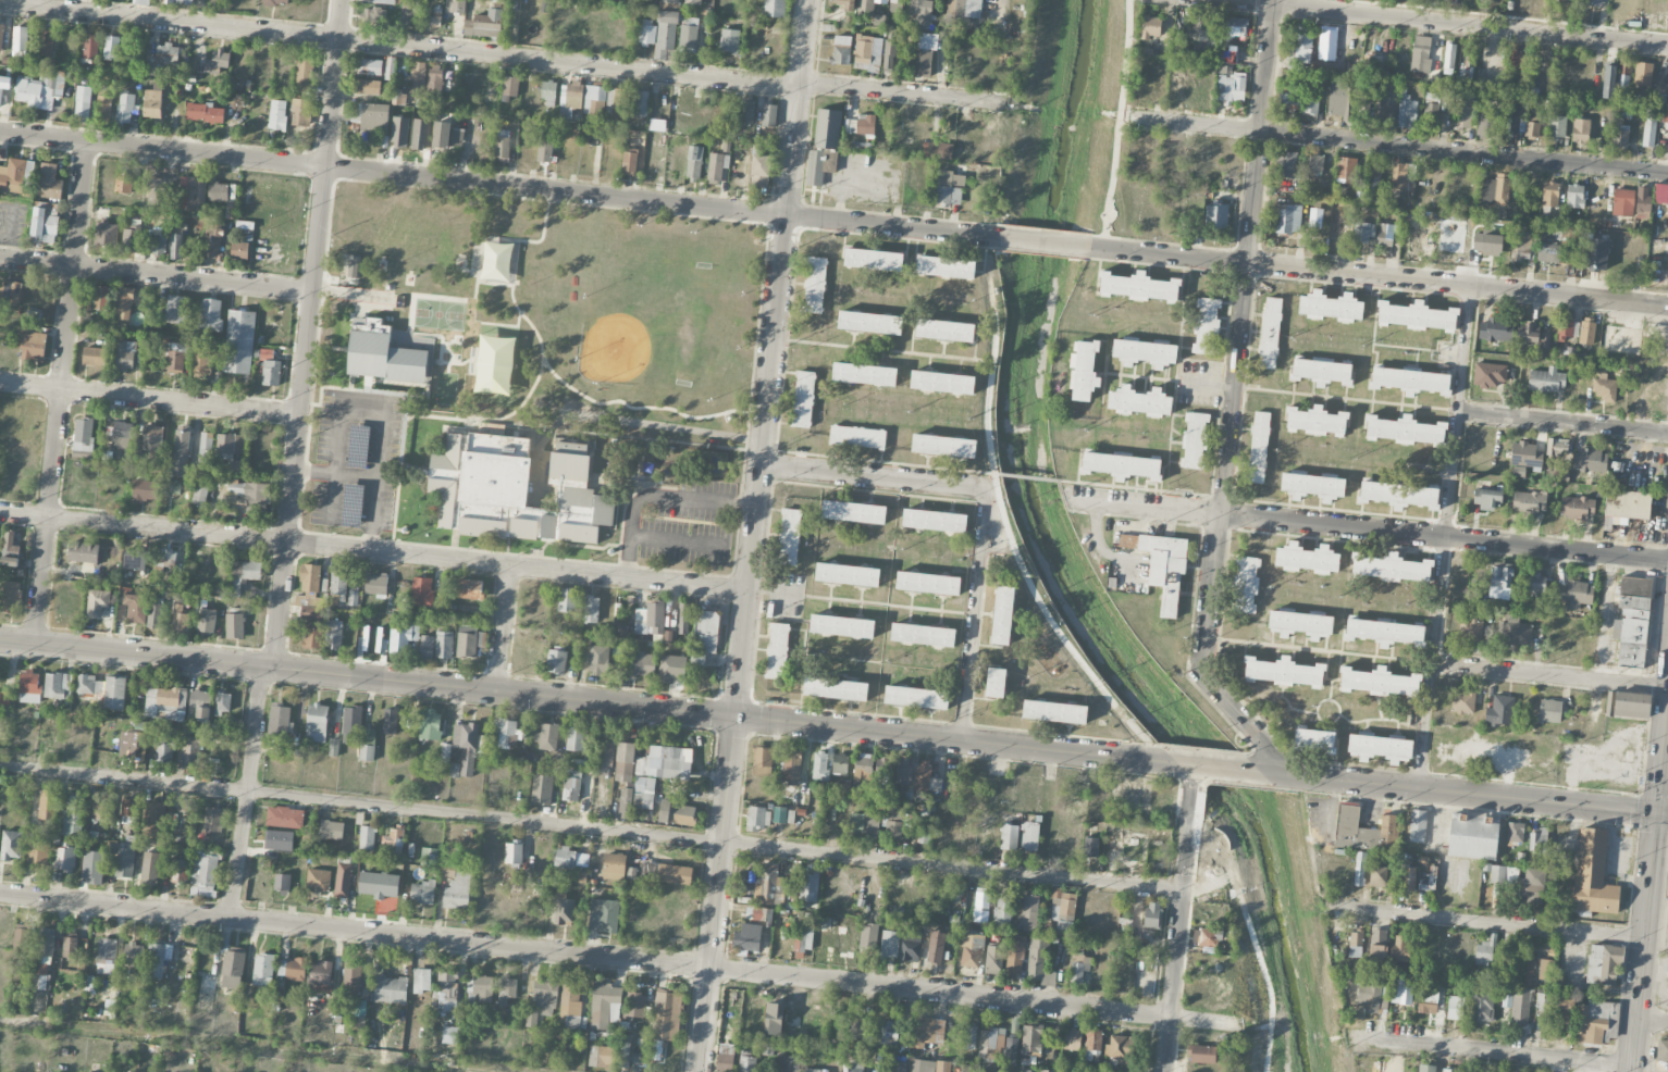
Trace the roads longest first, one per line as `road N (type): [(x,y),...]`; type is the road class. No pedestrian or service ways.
road 1 (residential): [(1245,1025),(0,895)]
road 2 (tertiary): [(0,641),(1190,766)]
road 3 (residential): [(0,131),(1005,237)]
road 4 (residential): [(802,88),(0,4)]
road 5 (residential): [(749,590),(0,513)]
road 6 (residential): [(722,843),(0,768)]
road 7 (residential): [(275,670),(343,0)]
road 8 (residential): [(1210,640),(1273,0)]
road 9 (residential): [(722,843),(788,216)]
road 10 (residential): [(1667,559),(1068,498)]
road 11 (residential): [(1084,246),(1667,306)]
road 12 (residential): [(1667,172),(1129,116)]
road 13 (residential): [(33,645),(89,140)]
road 14 (residential): [(481,1071),(0,1021)]
road 15 (residential): [(1182,893),(722,843)]
road 16 (residential): [(1667,46),(1232,0)]
road 17 (tertiary): [(1261,773),(1667,814)]
road 18 (residential): [(1420,789),(1459,412)]
road 19 (secondary): [(1631,1071),(1667,700)]
road 20 (residential): [(313,291),(0,259)]
road 21 (residential): [(1644,938),(1332,906)]
road 22 (residential): [(1165,1071),(1190,766)]
road 23 (residential): [(301,415),(0,385)]
road 24 (residential): [(1631,1068),(1351,1036)]
road 25 (residential): [(989,489),(963,741)]
road 26 (residential): [(230,919),(261,668)]
road 27 (residential): [(1667,688),(1433,664)]
road 28 (residential): [(700,1071),(722,843)]
road 29 (residential): [(762,465),(989,489)]
road 30 (residential): [(788,216),(811,0)]
road 31 (residential): [(1667,432),(1459,412)]
road 32 (residential): [(1005,102),(802,83)]
road 33 (residential): [(1294,776),(1206,678),(1210,640)]
road 34 (residential): [(496,693),(510,566)]
road 35 (residential): [(1459,412),(1470,287)]

